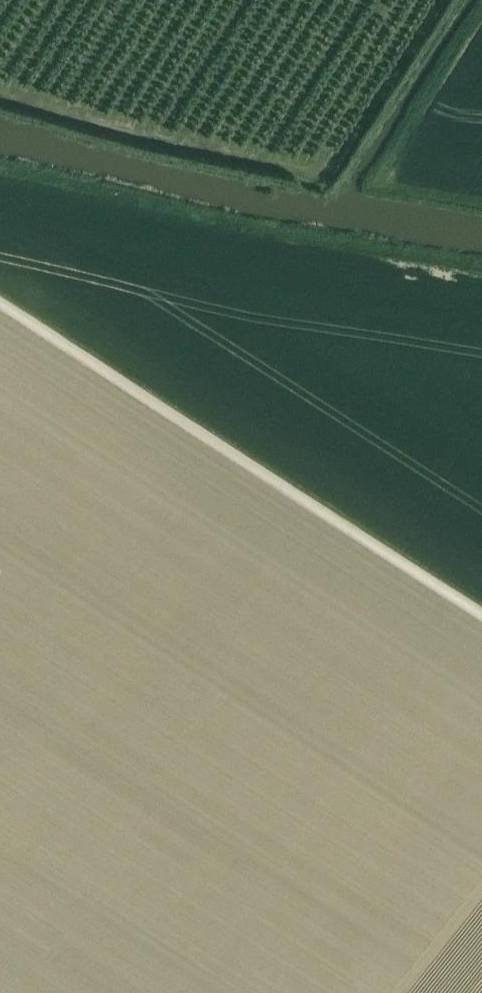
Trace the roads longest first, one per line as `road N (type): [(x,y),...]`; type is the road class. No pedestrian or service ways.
road 1 (unclassified): [(481,612),(0,300)]

